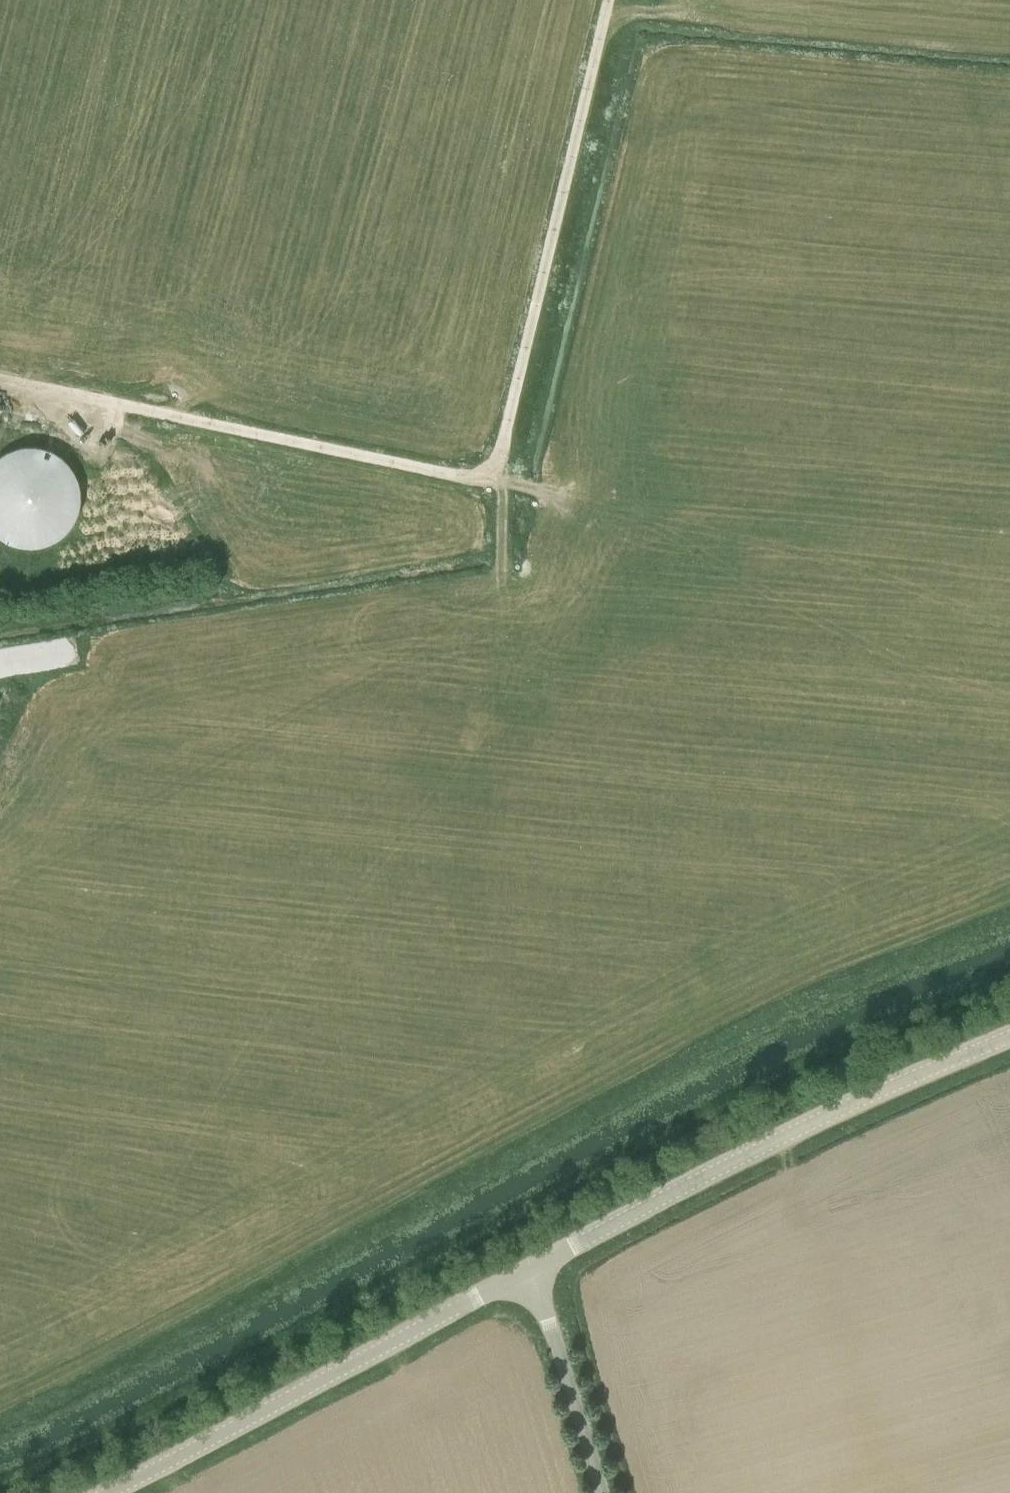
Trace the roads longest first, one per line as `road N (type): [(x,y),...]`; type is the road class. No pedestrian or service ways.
road 1 (unclassified): [(532,1267),(815,1120),(1009,1036)]
road 2 (unclassified): [(102,1492),(532,1267)]
road 3 (unclassified): [(601,1492),(532,1267)]

